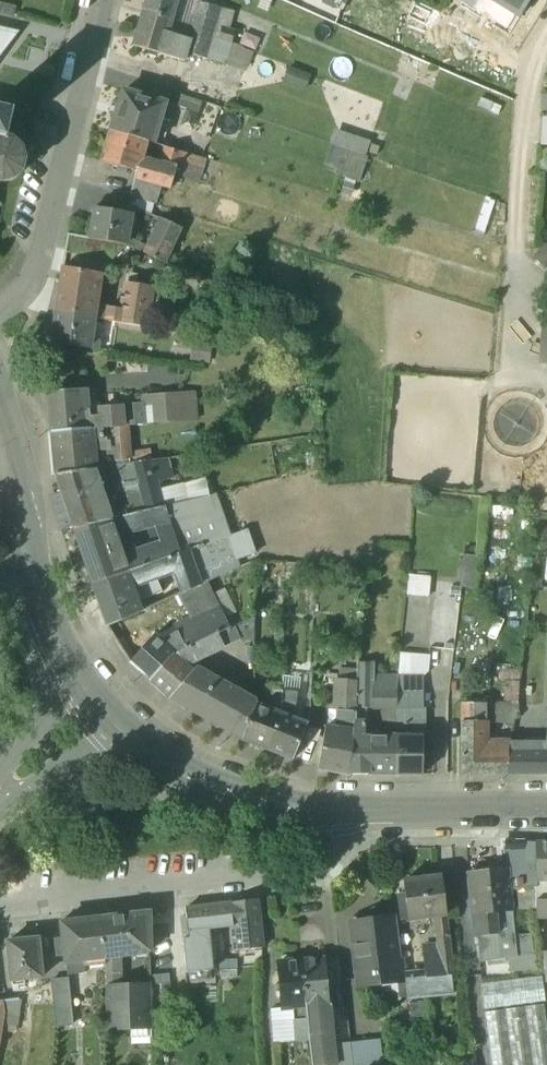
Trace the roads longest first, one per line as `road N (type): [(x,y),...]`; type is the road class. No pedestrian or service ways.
road 1 (residential): [(0,908),(290,875),(320,866),(335,846),(339,815)]
road 2 (residential): [(0,310),(34,267),(105,0)]
road 3 (residential): [(91,705),(131,743),(194,780),(260,802),(339,815)]
road 4 (residential): [(0,461),(49,624),(91,705)]
road 5 (residential): [(339,815),(546,810)]
road 6 (residential): [(0,794),(91,705)]

